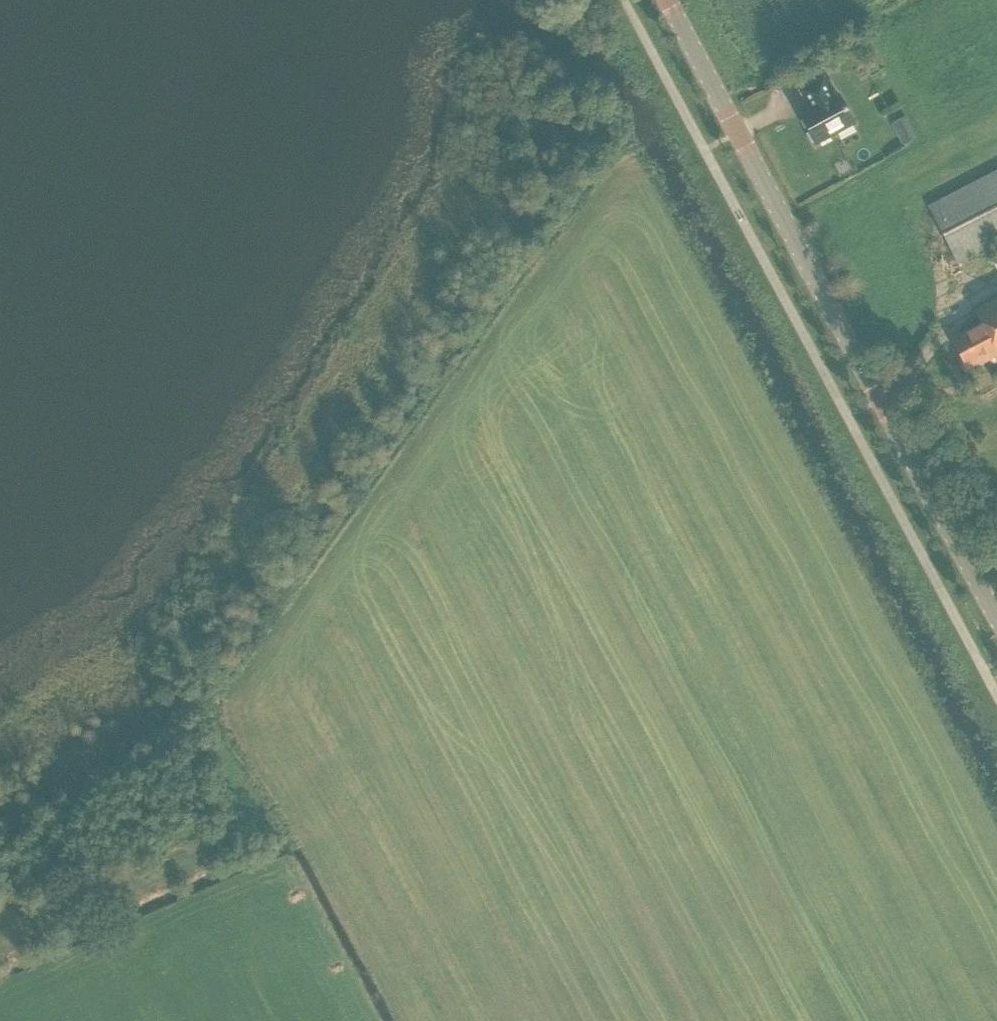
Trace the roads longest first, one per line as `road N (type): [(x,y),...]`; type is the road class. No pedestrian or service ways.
road 1 (tertiary): [(996,619),(668,0)]

